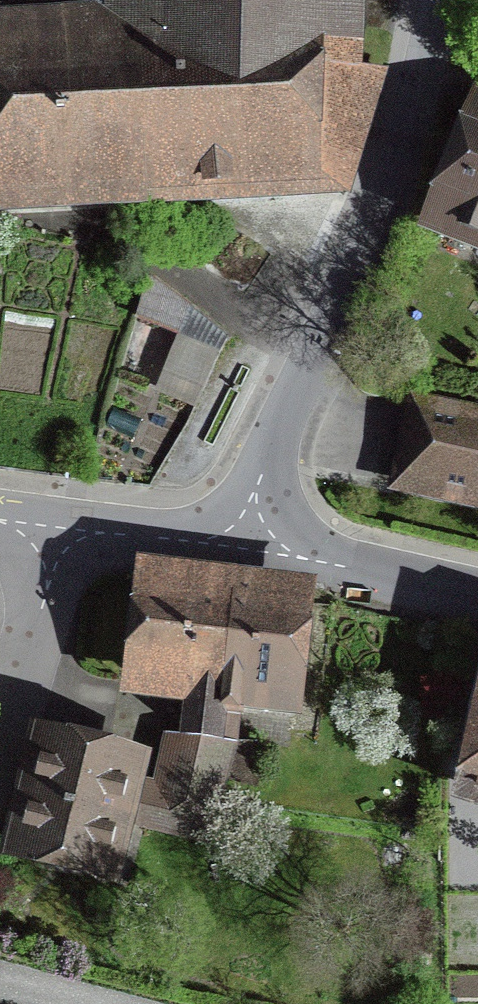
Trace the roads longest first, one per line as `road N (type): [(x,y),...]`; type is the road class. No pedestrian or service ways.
road 1 (residential): [(234,550),(390,163),(434,0)]
road 2 (residential): [(234,550),(336,564),(477,598)]
road 3 (residential): [(63,529),(0,728)]
road 4 (residential): [(63,529),(234,550)]

